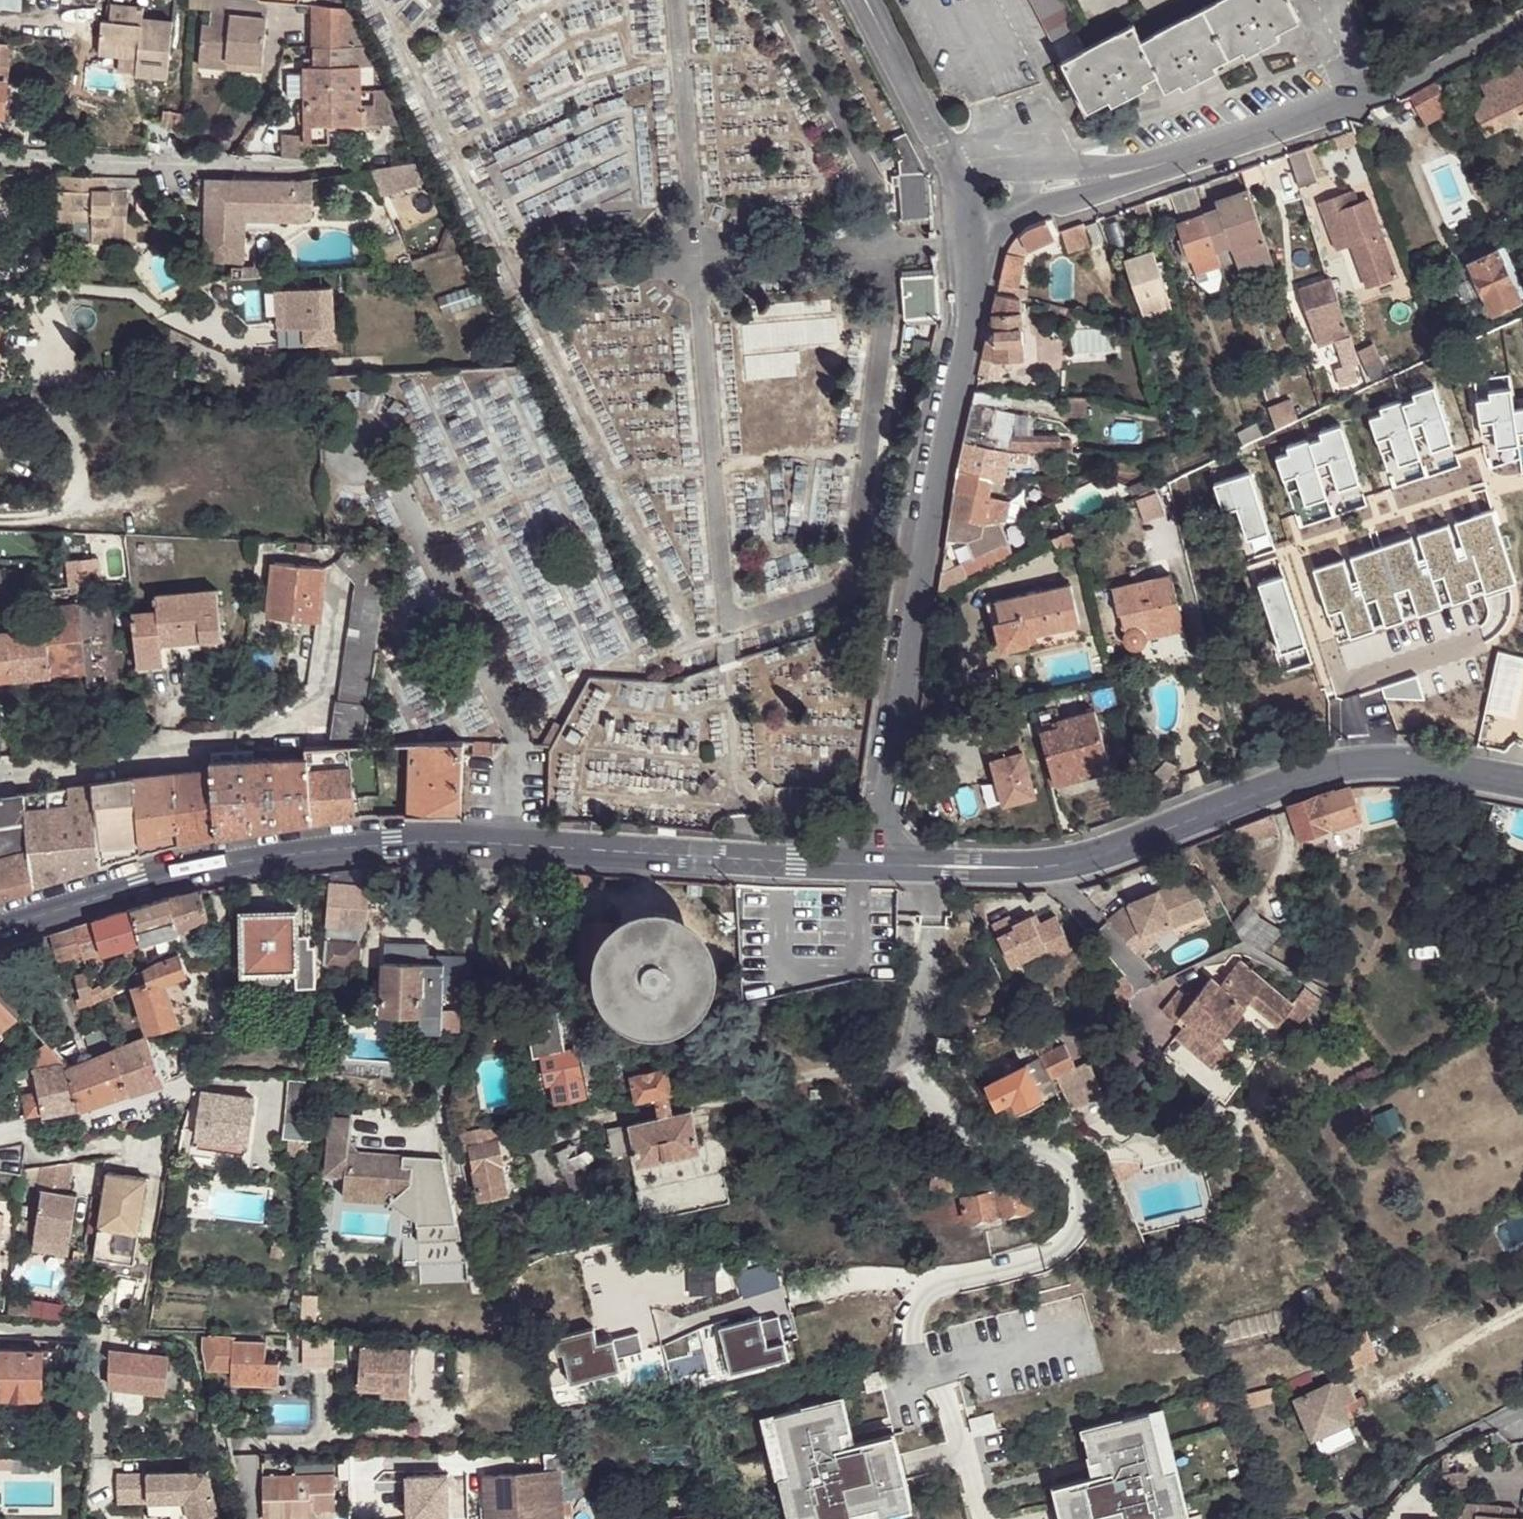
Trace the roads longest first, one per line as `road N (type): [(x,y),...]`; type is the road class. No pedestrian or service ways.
road 1 (secondary): [(874,863),(388,843),(220,862),(0,923)]
road 2 (secondary): [(1522,783),(1391,758),(1344,761),(1051,864),(874,863)]
road 3 (unclassified): [(970,276),(969,329),(926,498),(874,863)]
road 4 (residential): [(0,777),(249,740),(290,725),(324,687),(338,588)]
road 5 (unclassified): [(1522,20),(1414,78),(1164,162)]
road 6 (unclassified): [(970,276),(1003,221),(1164,162)]
road 7 (unclassified): [(1330,1518),(1393,1491),(1434,1450),(1522,1408)]
road 8 (unclassified): [(1164,162),(952,167)]
road 9 (unclassified): [(952,167),(863,0)]

